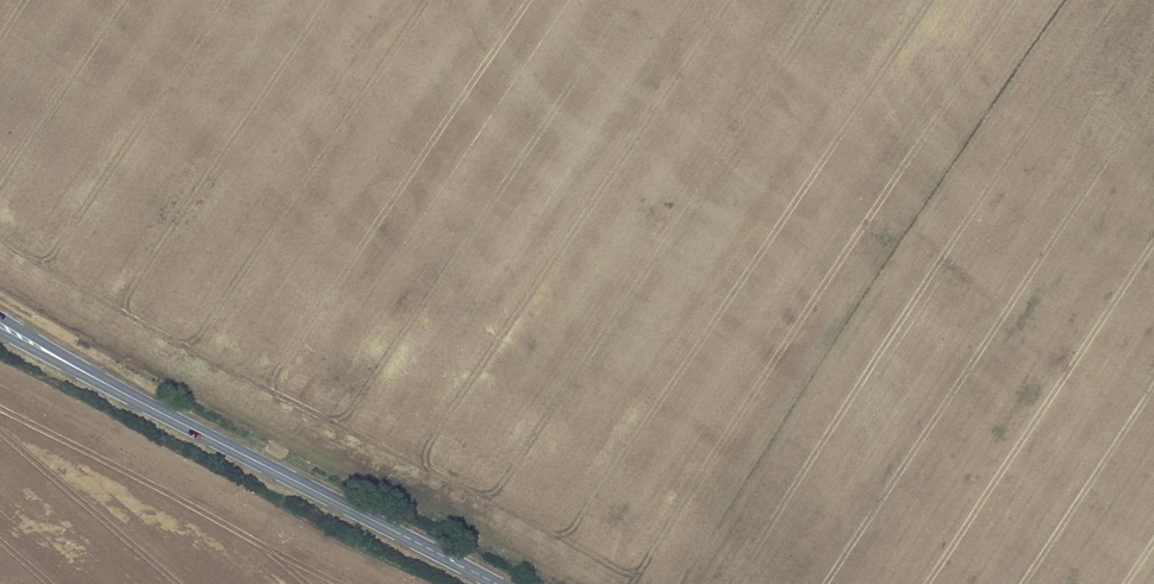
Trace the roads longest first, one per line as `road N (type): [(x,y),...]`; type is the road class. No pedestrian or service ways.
road 1 (tertiary): [(0,327),(497,583)]

